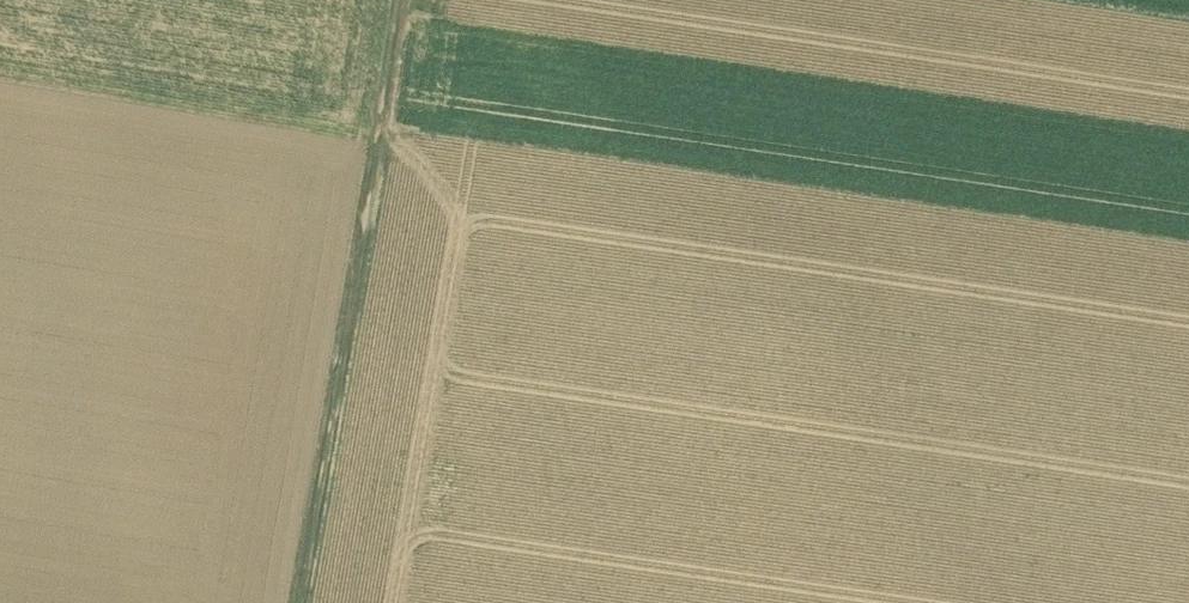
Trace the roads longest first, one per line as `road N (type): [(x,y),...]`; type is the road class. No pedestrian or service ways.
road 1 (track): [(402,0),(297,602)]

